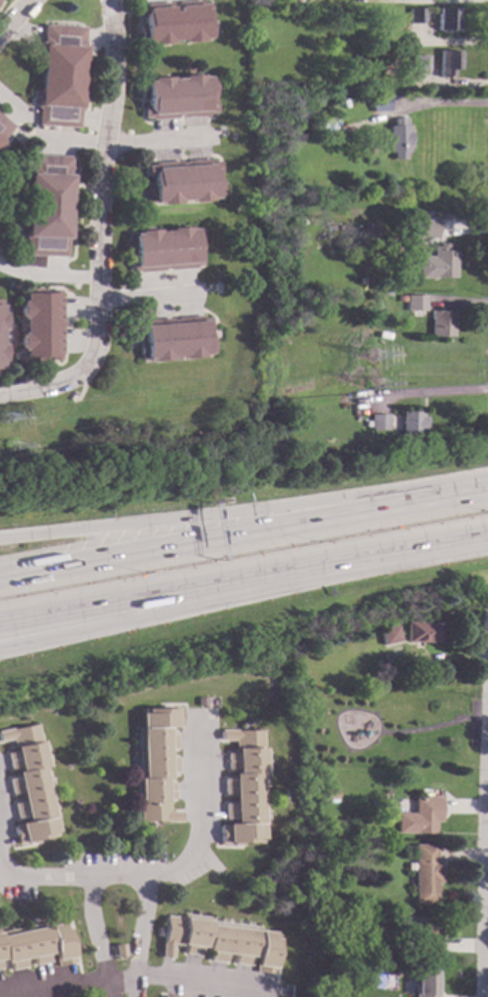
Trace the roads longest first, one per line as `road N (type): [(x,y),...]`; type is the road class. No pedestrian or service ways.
road 1 (motorway): [(0,648),(487,538)]
road 2 (motorway): [(0,624),(487,536)]
road 3 (motorway): [(349,512),(0,575)]
road 4 (motorway): [(349,512),(0,540)]
road 5 (residential): [(487,748),(483,996)]
road 6 (motorway): [(487,488),(349,512)]

